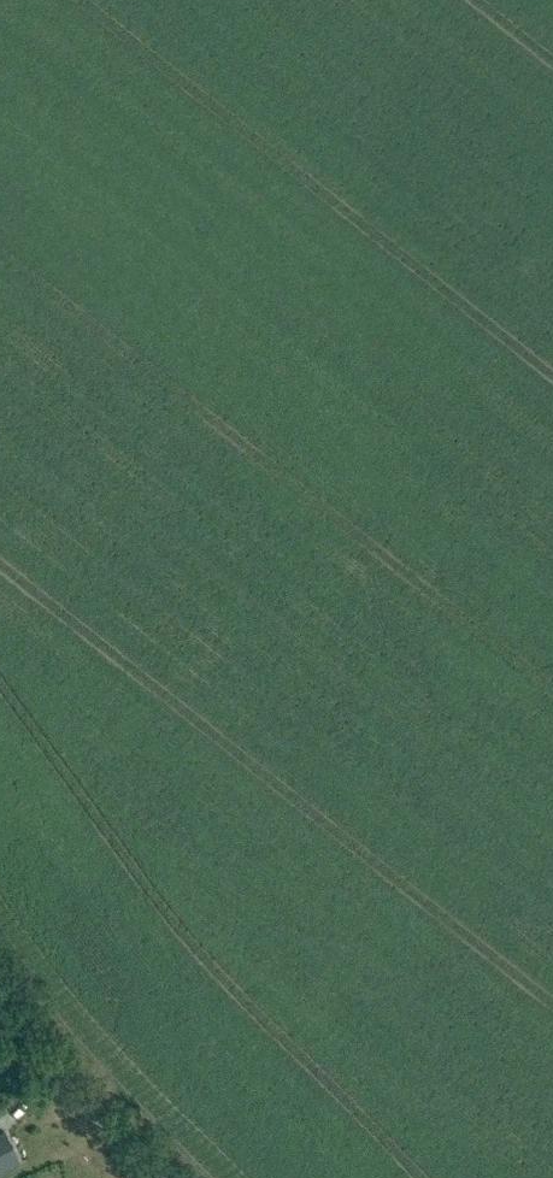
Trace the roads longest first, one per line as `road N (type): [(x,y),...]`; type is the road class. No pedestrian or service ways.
road 1 (unclassified): [(151,1177),(0,1010)]

